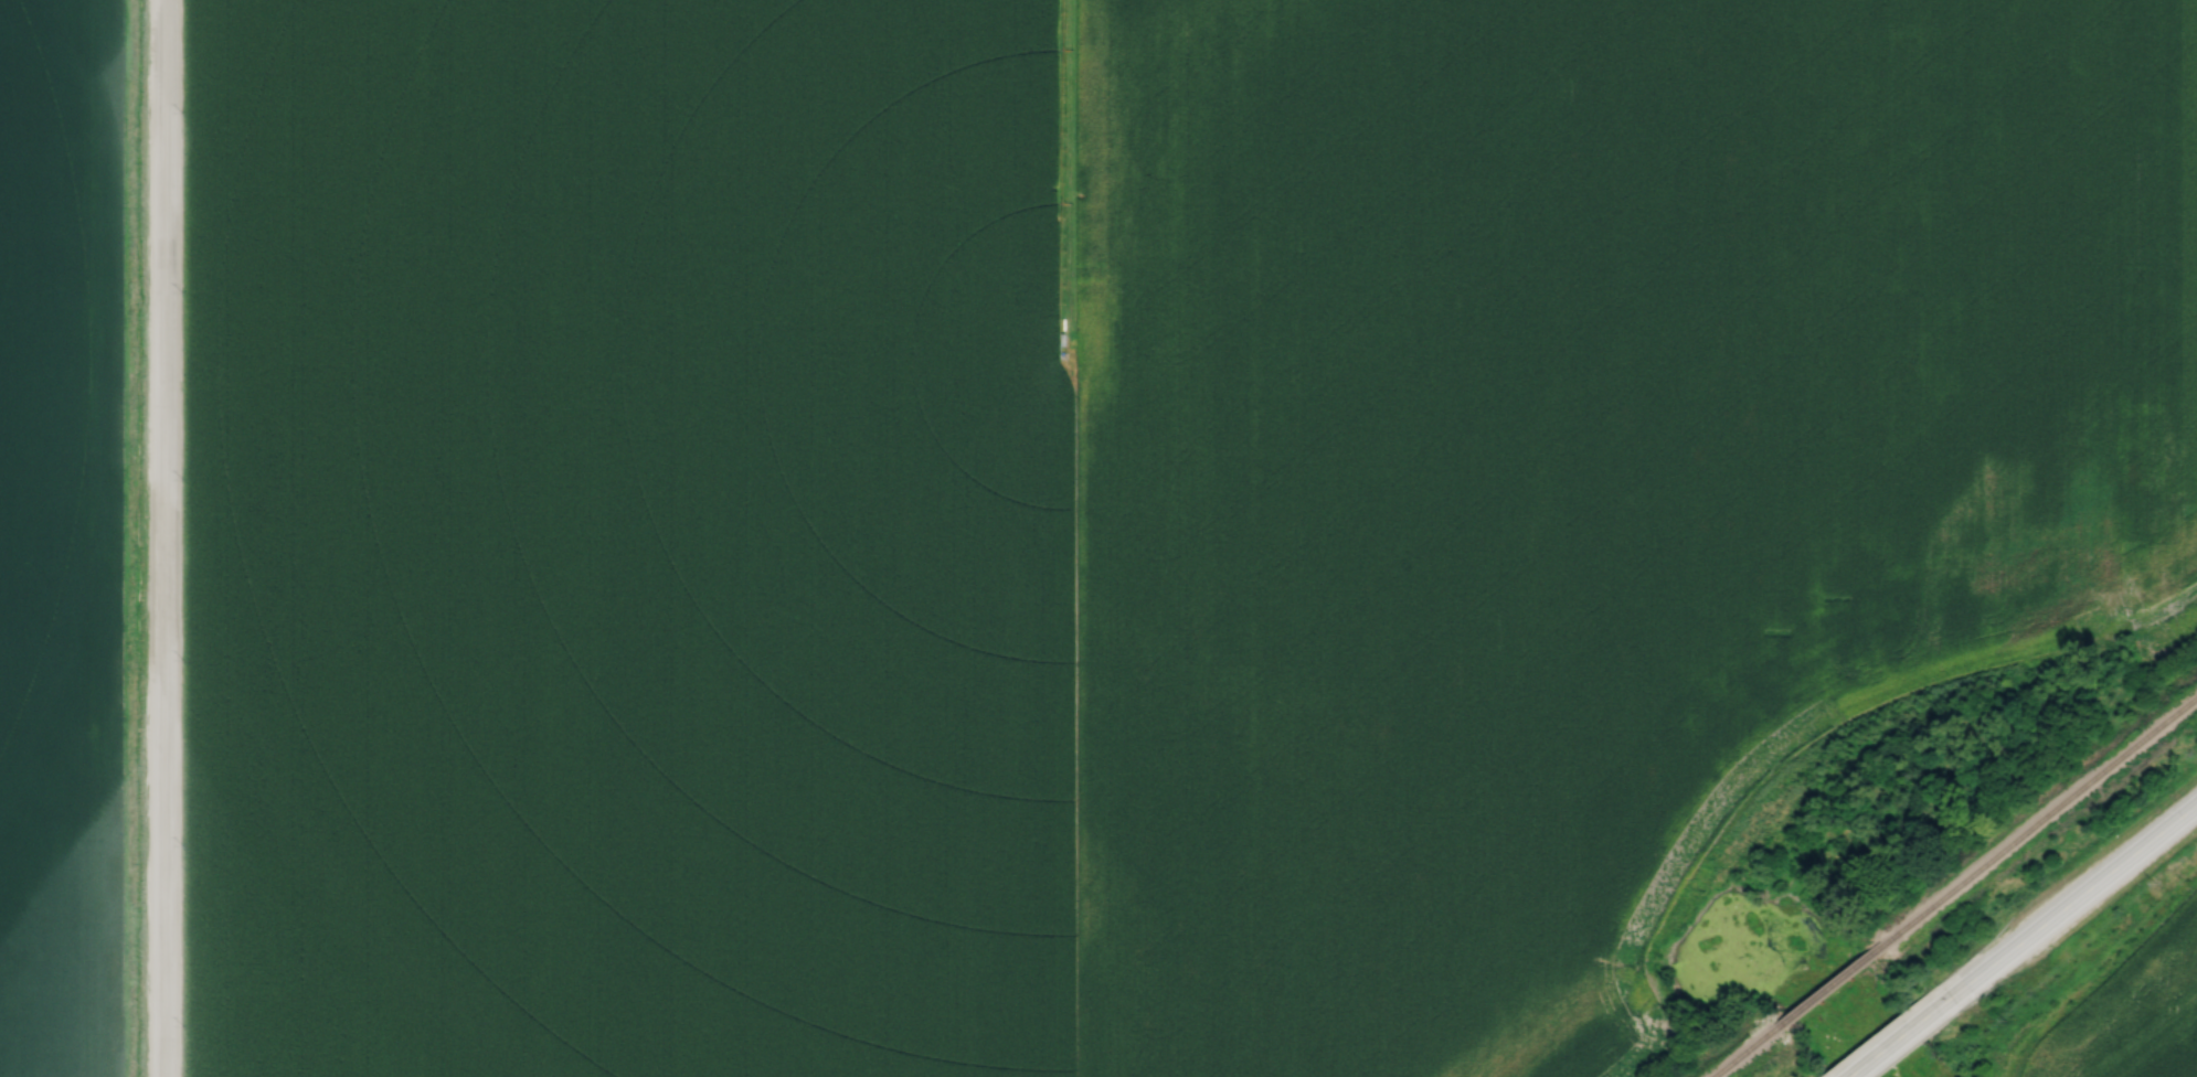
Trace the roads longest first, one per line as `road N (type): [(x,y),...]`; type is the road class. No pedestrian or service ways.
road 1 (residential): [(160,0),(161,1076)]
road 2 (primary): [(1845,1076),(2196,801)]

